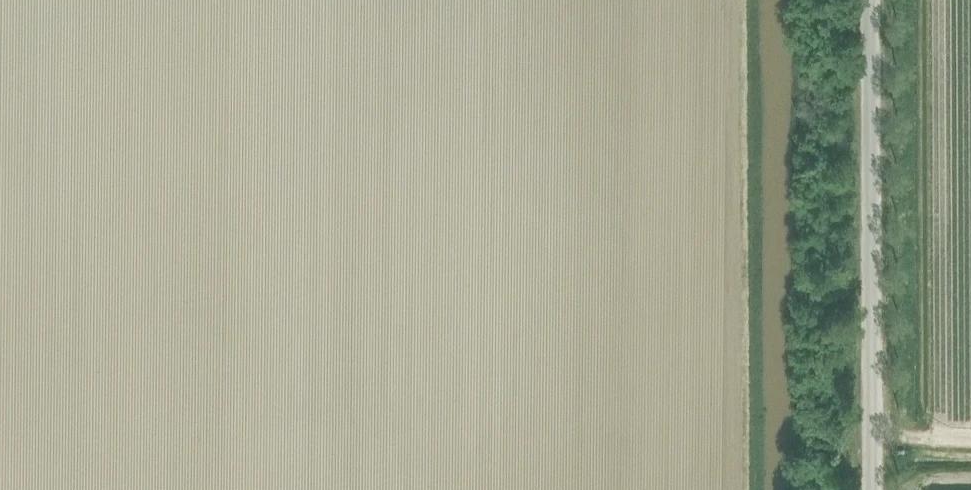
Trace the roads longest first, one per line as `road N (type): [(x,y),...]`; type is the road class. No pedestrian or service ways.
road 1 (unclassified): [(872,489),(869,0)]

